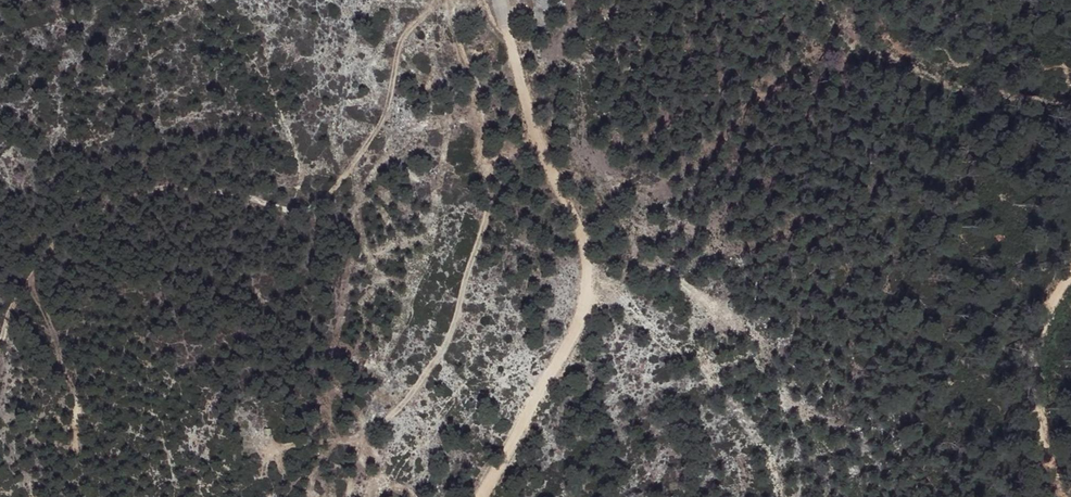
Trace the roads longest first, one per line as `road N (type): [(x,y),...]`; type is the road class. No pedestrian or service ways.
road 1 (track): [(483,496),(588,302),(583,237),(518,101),(506,0)]
road 2 (track): [(1070,281),(1037,353),(1041,395),(1070,463)]

